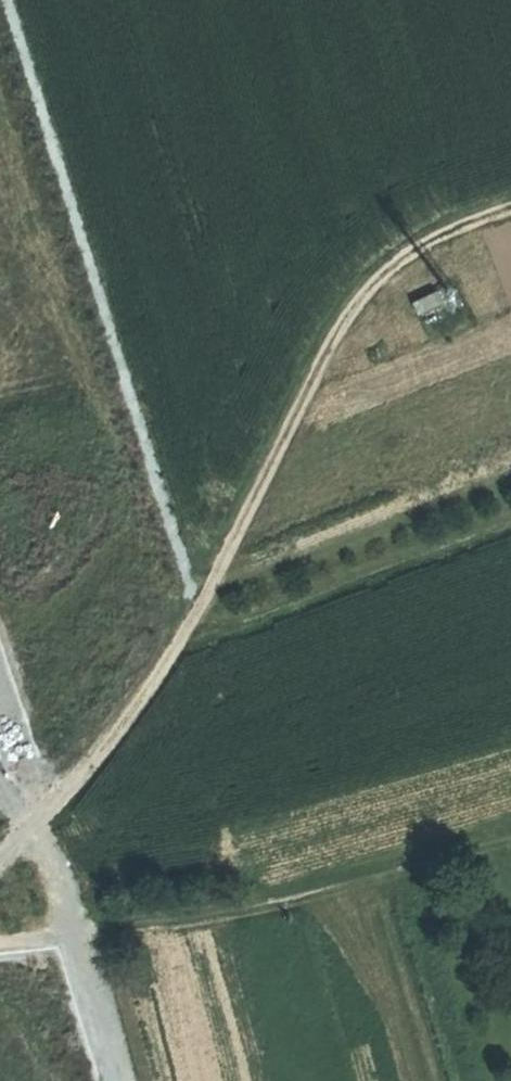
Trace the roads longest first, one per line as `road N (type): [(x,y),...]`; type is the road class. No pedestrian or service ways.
road 1 (track): [(42,823),(129,723),(338,334),(379,273),(454,227),(510,205)]
road 2 (track): [(8,0),(195,607)]
road 3 (track): [(510,844),(291,908),(0,947)]
road 4 (residential): [(42,823),(117,1080)]
road 5 (residential): [(0,710),(42,823)]

